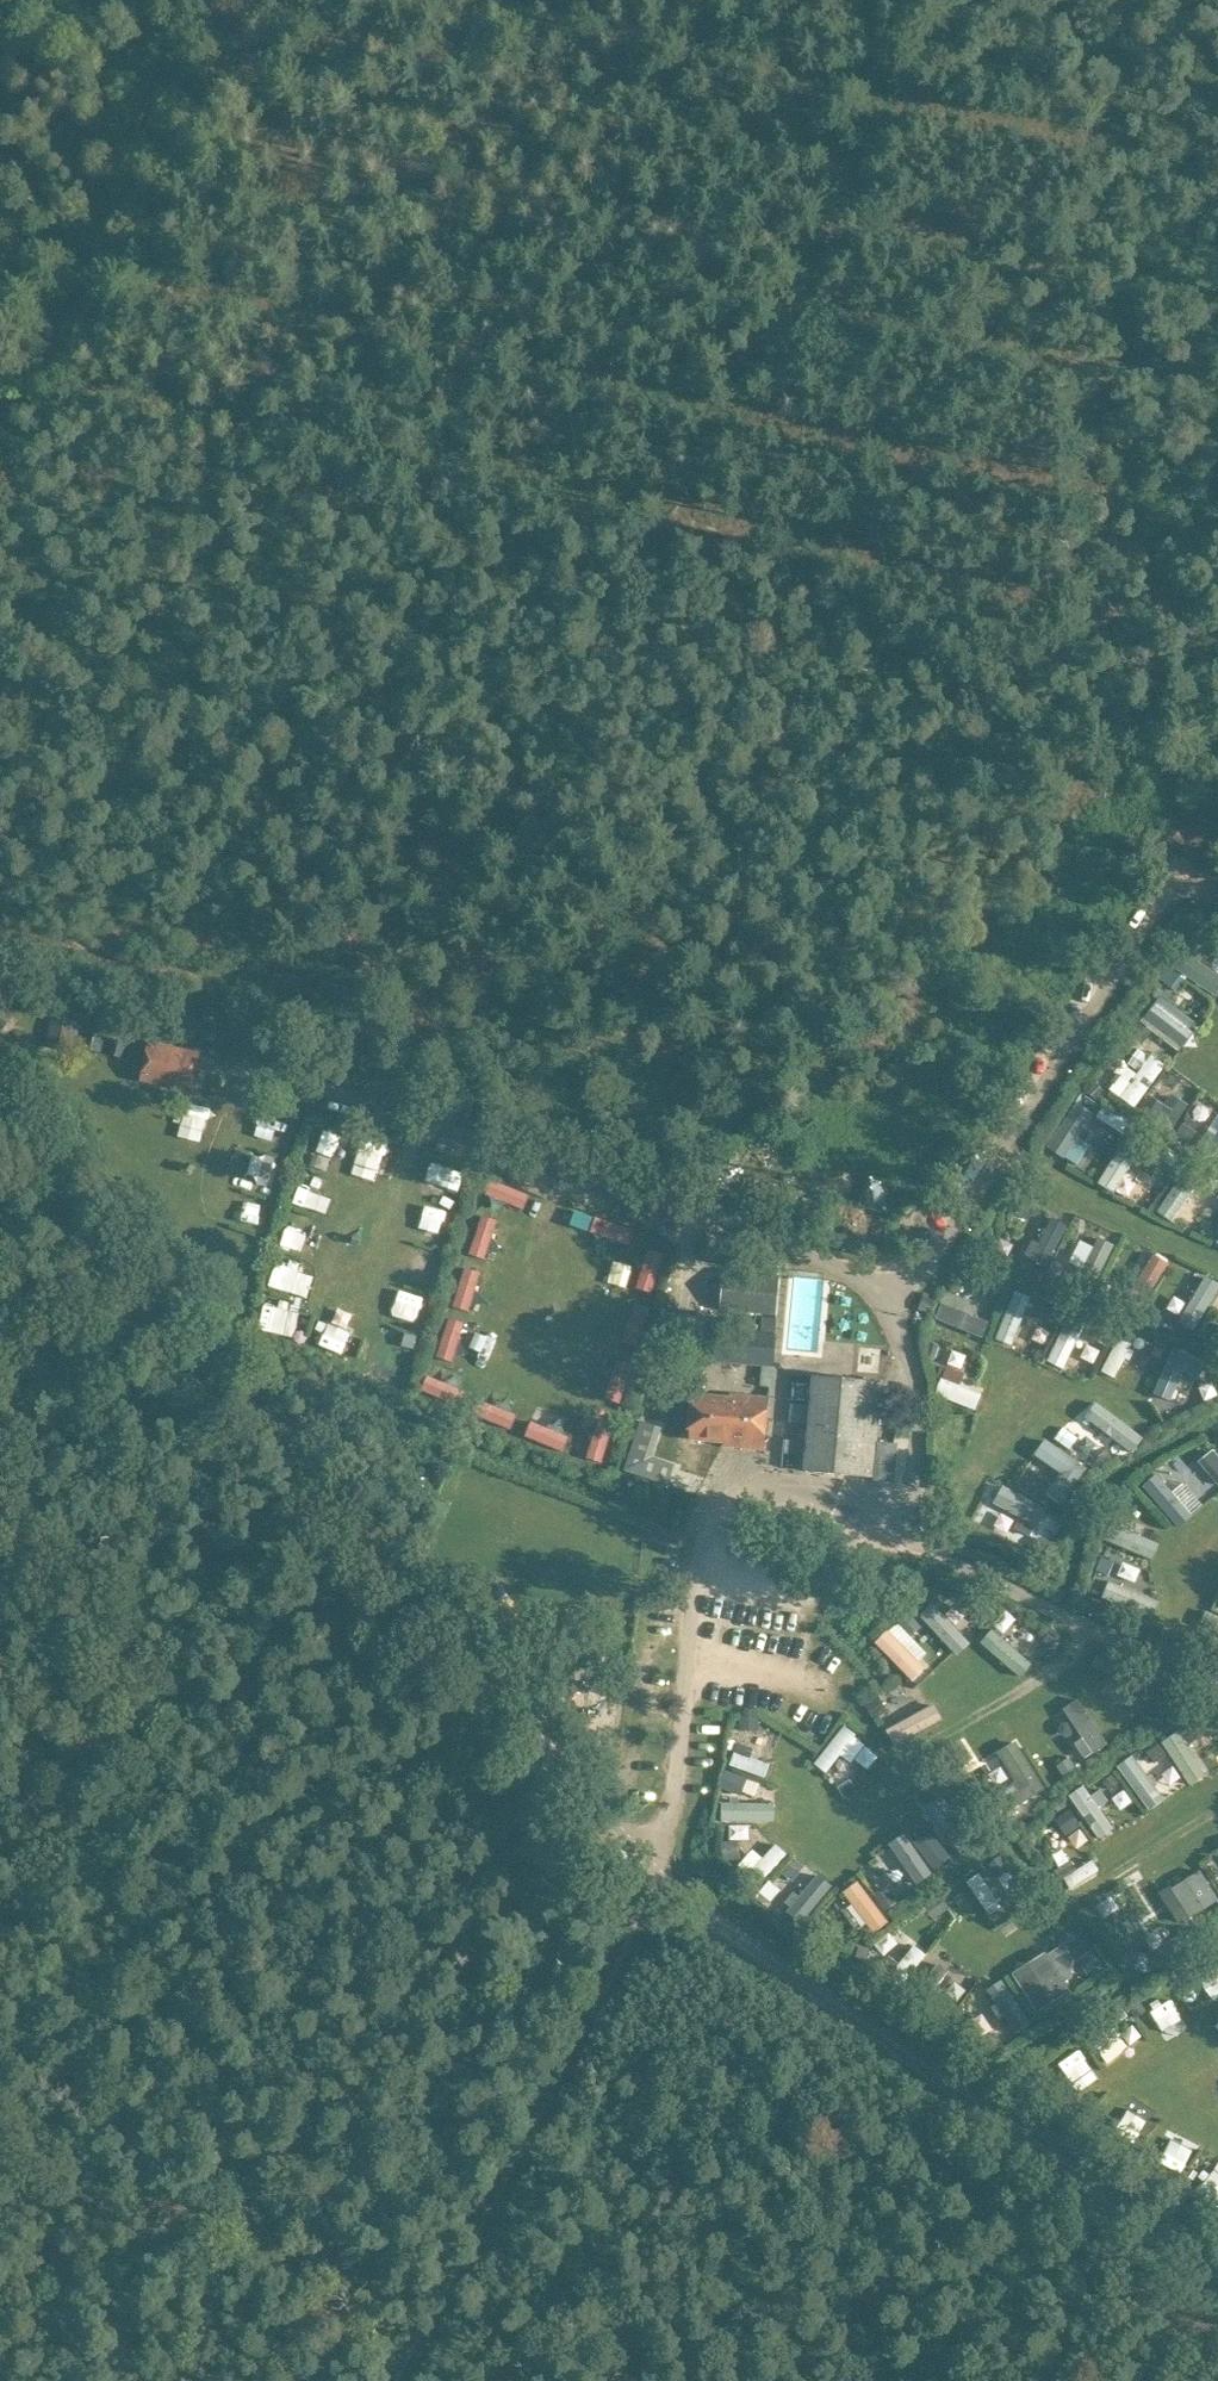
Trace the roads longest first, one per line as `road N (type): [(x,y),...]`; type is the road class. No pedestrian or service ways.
road 1 (unclassified): [(1217,2271),(780,1968),(655,1870),(0,1110)]
road 2 (track): [(0,464),(198,0)]

